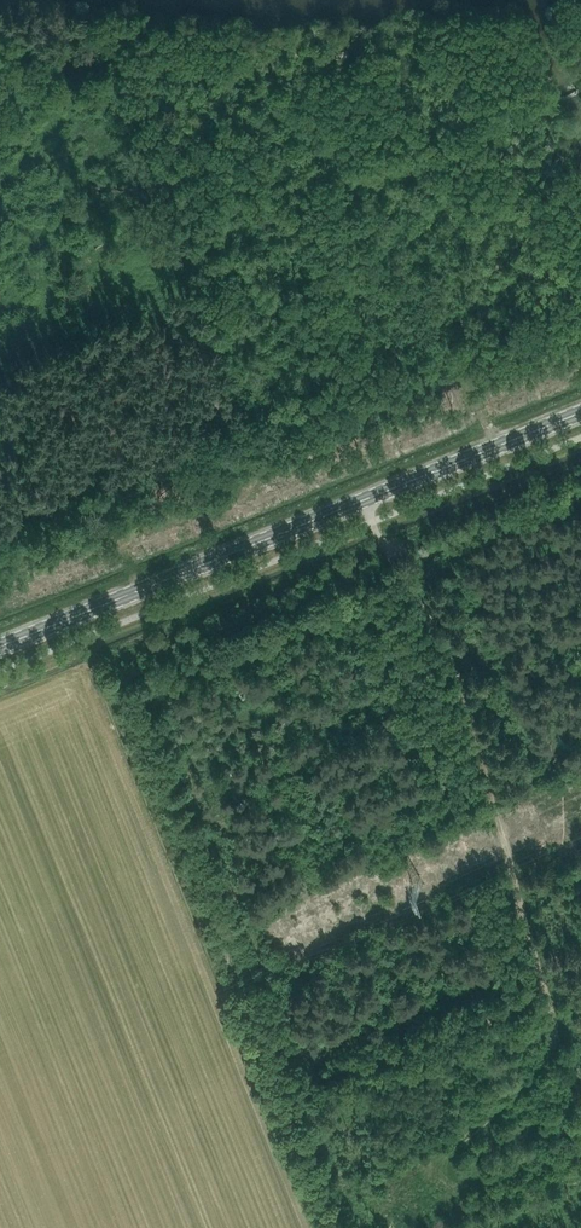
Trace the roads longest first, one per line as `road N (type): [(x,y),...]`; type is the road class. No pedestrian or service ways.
road 1 (secondary): [(0,647),(580,413)]
road 2 (track): [(549,1011),(552,1042),(541,1067),(446,1156),(443,1169),(460,1185),(580,1159)]
road 3 (track): [(496,448),(414,290),(332,163)]
road 4 (track): [(36,51),(228,81),(277,106),(332,163)]
road 5 (track): [(487,779),(549,1011)]
road 6 (track): [(445,651),(487,779)]

